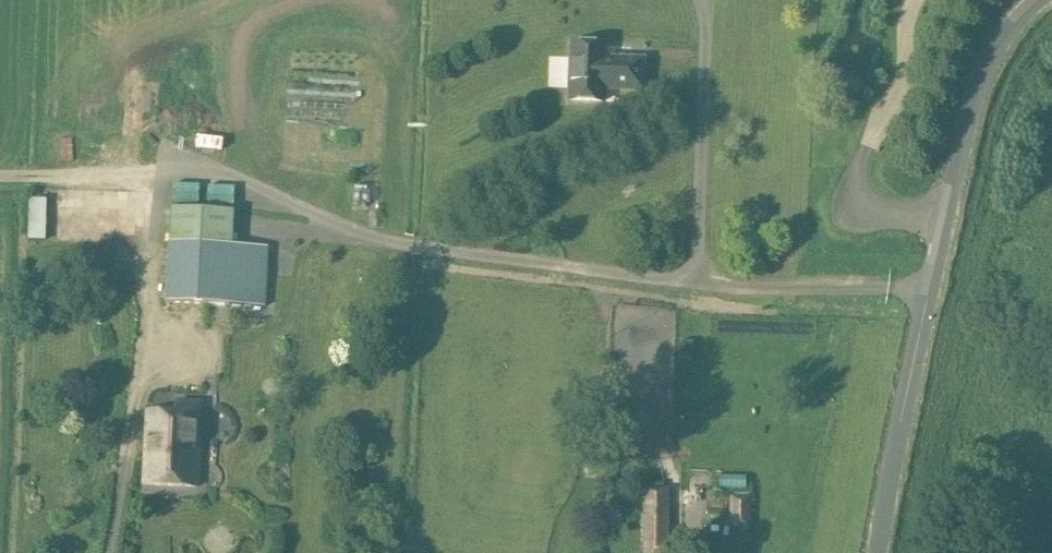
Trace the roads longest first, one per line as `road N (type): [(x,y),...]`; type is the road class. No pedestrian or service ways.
road 1 (tertiary): [(873,552),(962,130),(995,51),(1035,0)]

